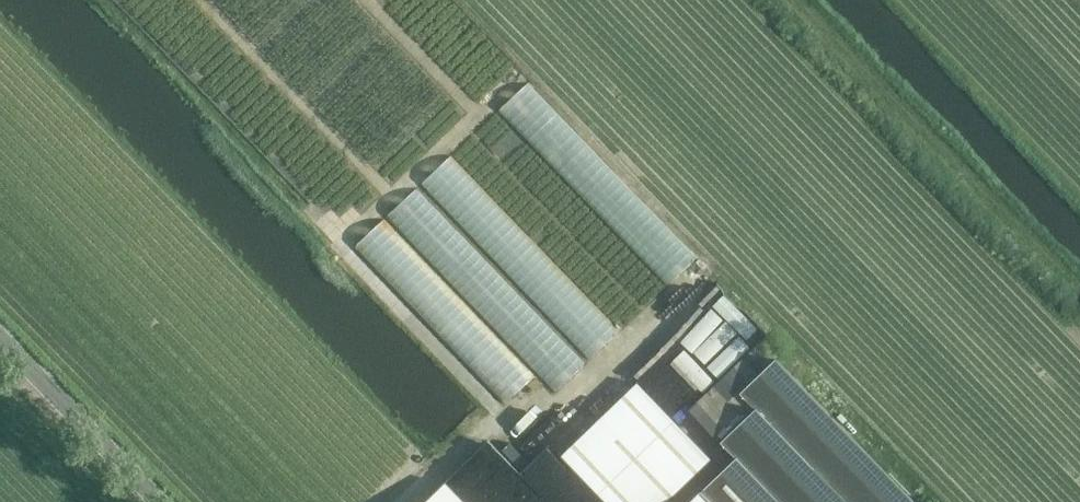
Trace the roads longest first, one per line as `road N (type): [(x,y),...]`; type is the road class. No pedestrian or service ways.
road 1 (tertiary): [(157,501),(0,340)]

